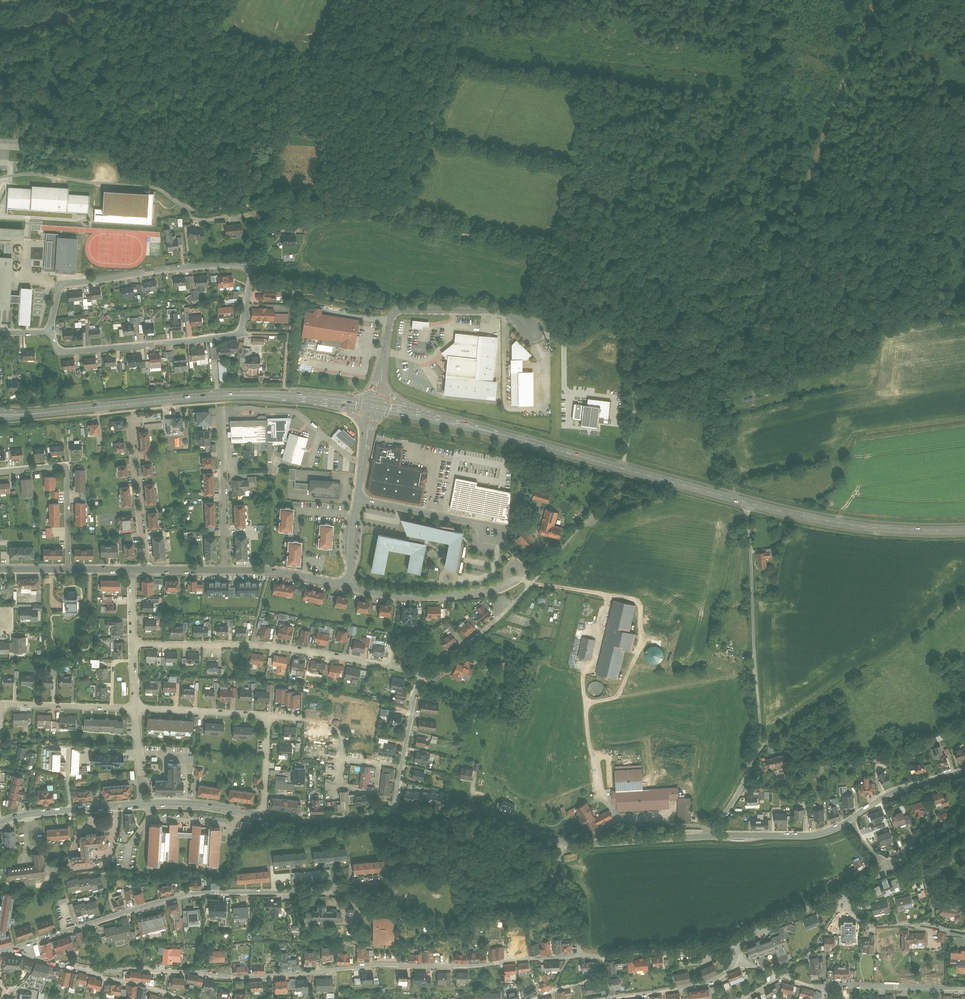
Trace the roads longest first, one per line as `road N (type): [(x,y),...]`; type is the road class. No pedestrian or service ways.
road 1 (residential): [(13,948),(182,896),(319,891),(558,856)]
road 2 (track): [(266,206),(386,214),(545,253),(596,278),(623,306),(632,338),(635,402),(621,468)]
road 3 (residential): [(90,968),(242,975),(580,951)]
road 4 (residential): [(50,332),(64,353),(236,336),(252,274),(237,266),(194,267),(58,289)]
road 5 (residential): [(621,468),(589,520),(531,585),(418,678),(393,818)]
road 6 (track): [(745,359),(872,0)]
road 7 (residential): [(705,838),(741,791),(759,746),(745,502)]
road 8 (track): [(964,311),(876,324),(690,374),(635,402)]
road 9 (primary): [(341,403),(232,396),(0,417)]
road 10 (track): [(759,746),(885,662),(964,590)]
road 11 (primary): [(964,531),(832,523),(745,502)]
road 12 (residential): [(380,371),(389,320),(400,309),(494,311),(532,328)]
road 13 (primary): [(621,468),(429,418)]
road 14 (unclassified): [(0,178),(155,188),(183,208)]
road 15 (residential): [(217,646),(385,666),(397,661)]
road 16 (residential): [(566,998),(704,977),(738,956)]
road 17 (residential): [(393,818),(479,815),(561,844)]
road 18 (track): [(585,704),(754,673)]
road 19 (residential): [(0,472),(65,466),(69,570)]
road 20 (residential): [(352,588),(462,596),(498,588),(515,574)]
road 21 (residential): [(226,571),(222,413)]
road 22 (residential): [(580,951),(734,945)]
road 23 (residential): [(148,571),(131,422)]
road 24 (residential): [(705,838),(801,837),(849,823)]
road 25 (residential): [(561,844),(705,838)]
road 26 (residential): [(820,983),(964,984)]
road 27 (residential): [(0,821),(143,805)]
road 28 (residential): [(356,499),(493,531)]
road 29 (residential): [(137,709),(0,705)]
road 30 (residential): [(964,929),(869,922),(843,892)]
road 31 (residential): [(261,817),(393,818)]
road 32 (residential): [(267,717),(137,709)]
road 33 (primary): [(745,502),(621,468)]
road 34 (residential): [(849,823),(897,791),(964,770)]
road 35 (residential): [(226,571),(352,588)]
road 36 (residential): [(734,945),(843,892)]

